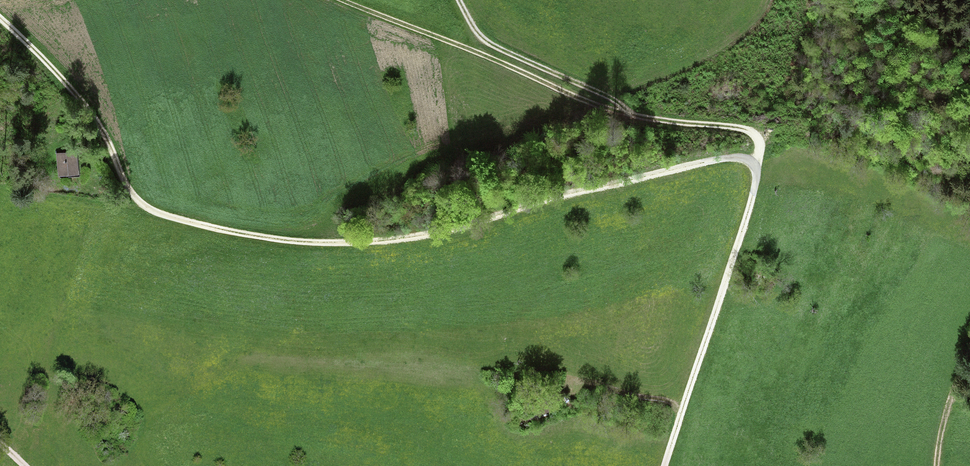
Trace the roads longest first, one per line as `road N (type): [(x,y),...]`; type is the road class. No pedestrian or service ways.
road 1 (track): [(0,19),(82,98),(139,201),(216,229),(290,241),(405,238),(706,162),(751,161),(756,183),(664,465)]
road 2 (track): [(344,0),(630,116),(749,131),(759,152),(751,161)]
road 3 (track): [(630,116),(603,91),(486,40),(458,0)]

